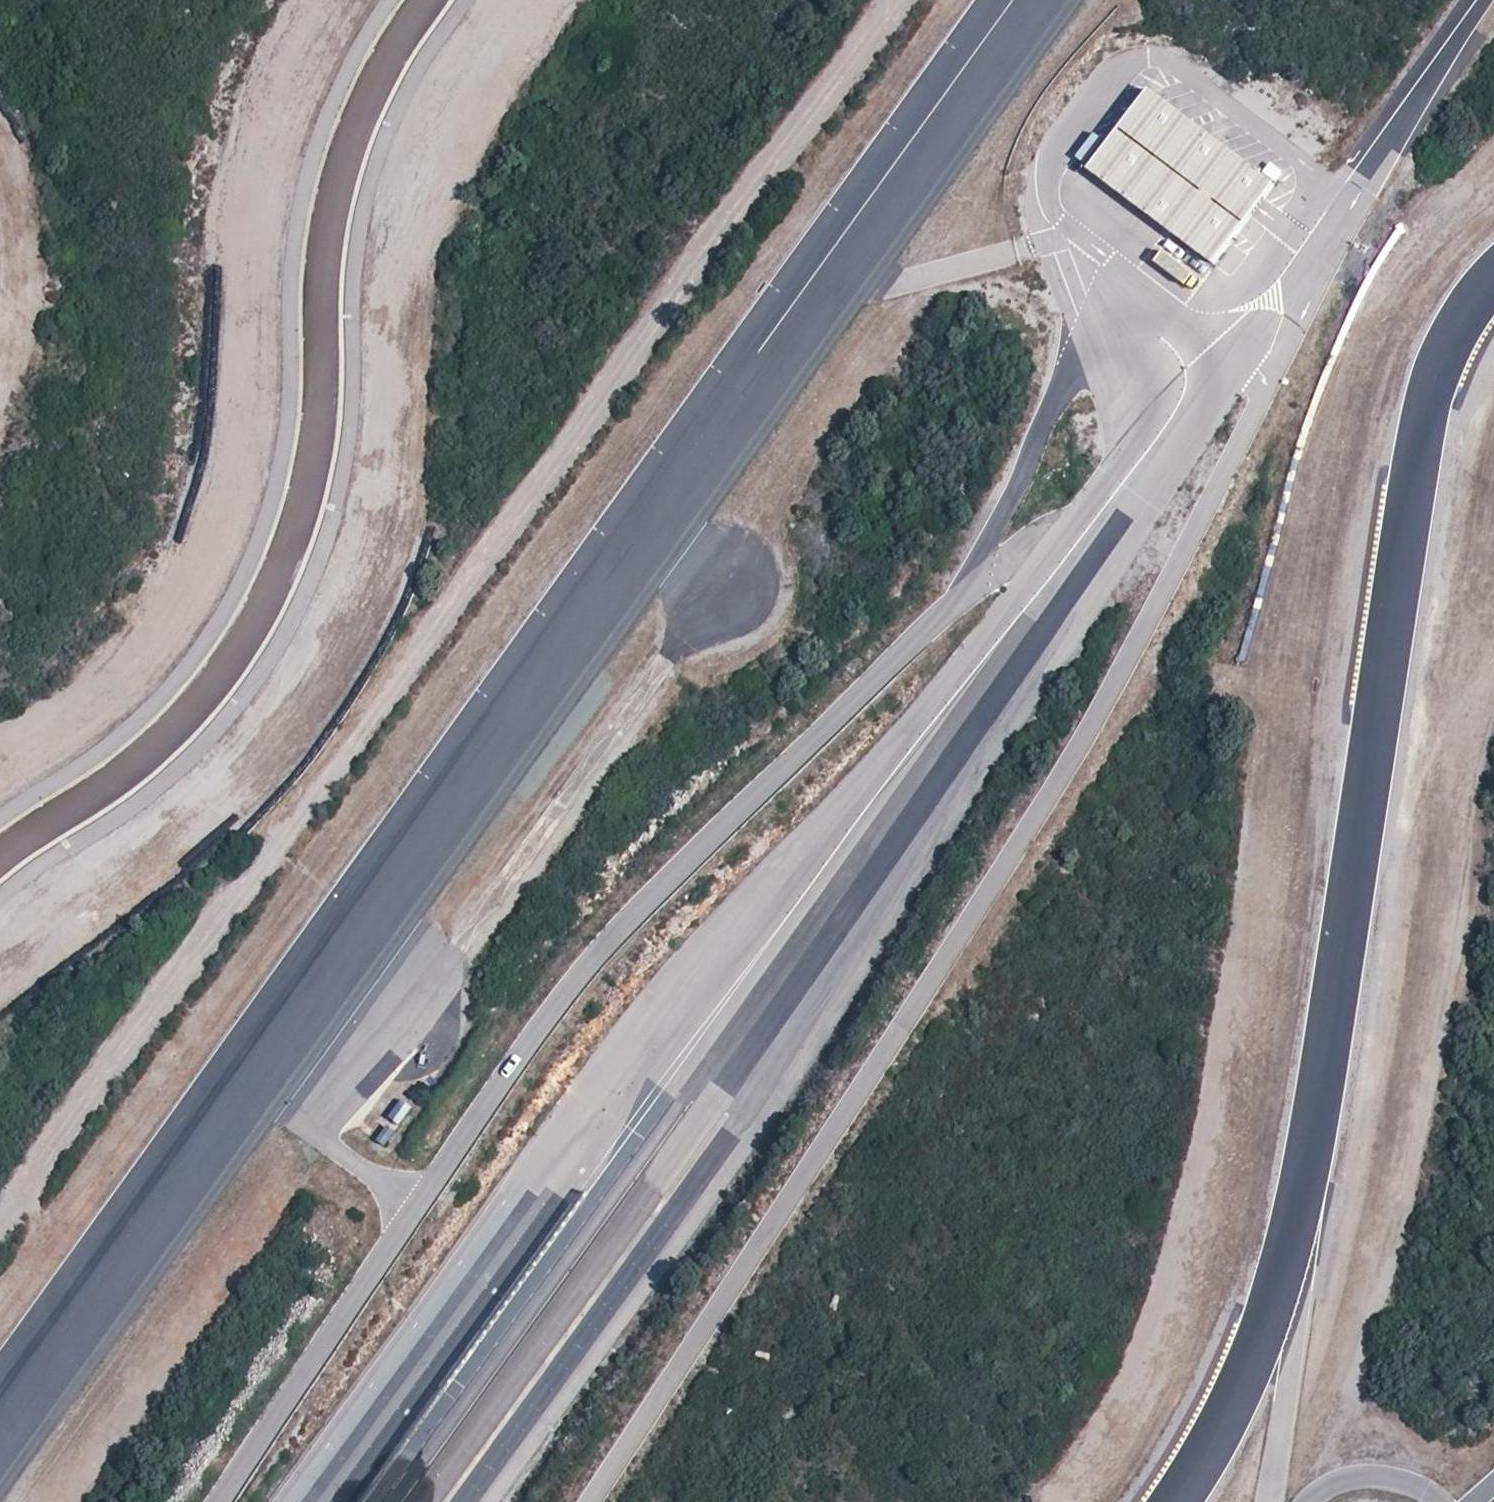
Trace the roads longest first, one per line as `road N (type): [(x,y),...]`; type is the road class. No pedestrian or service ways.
road 1 (track): [(0,1229),(894,0)]
road 2 (track): [(1352,1383),(1390,1279),(1423,1135),(1493,692)]

